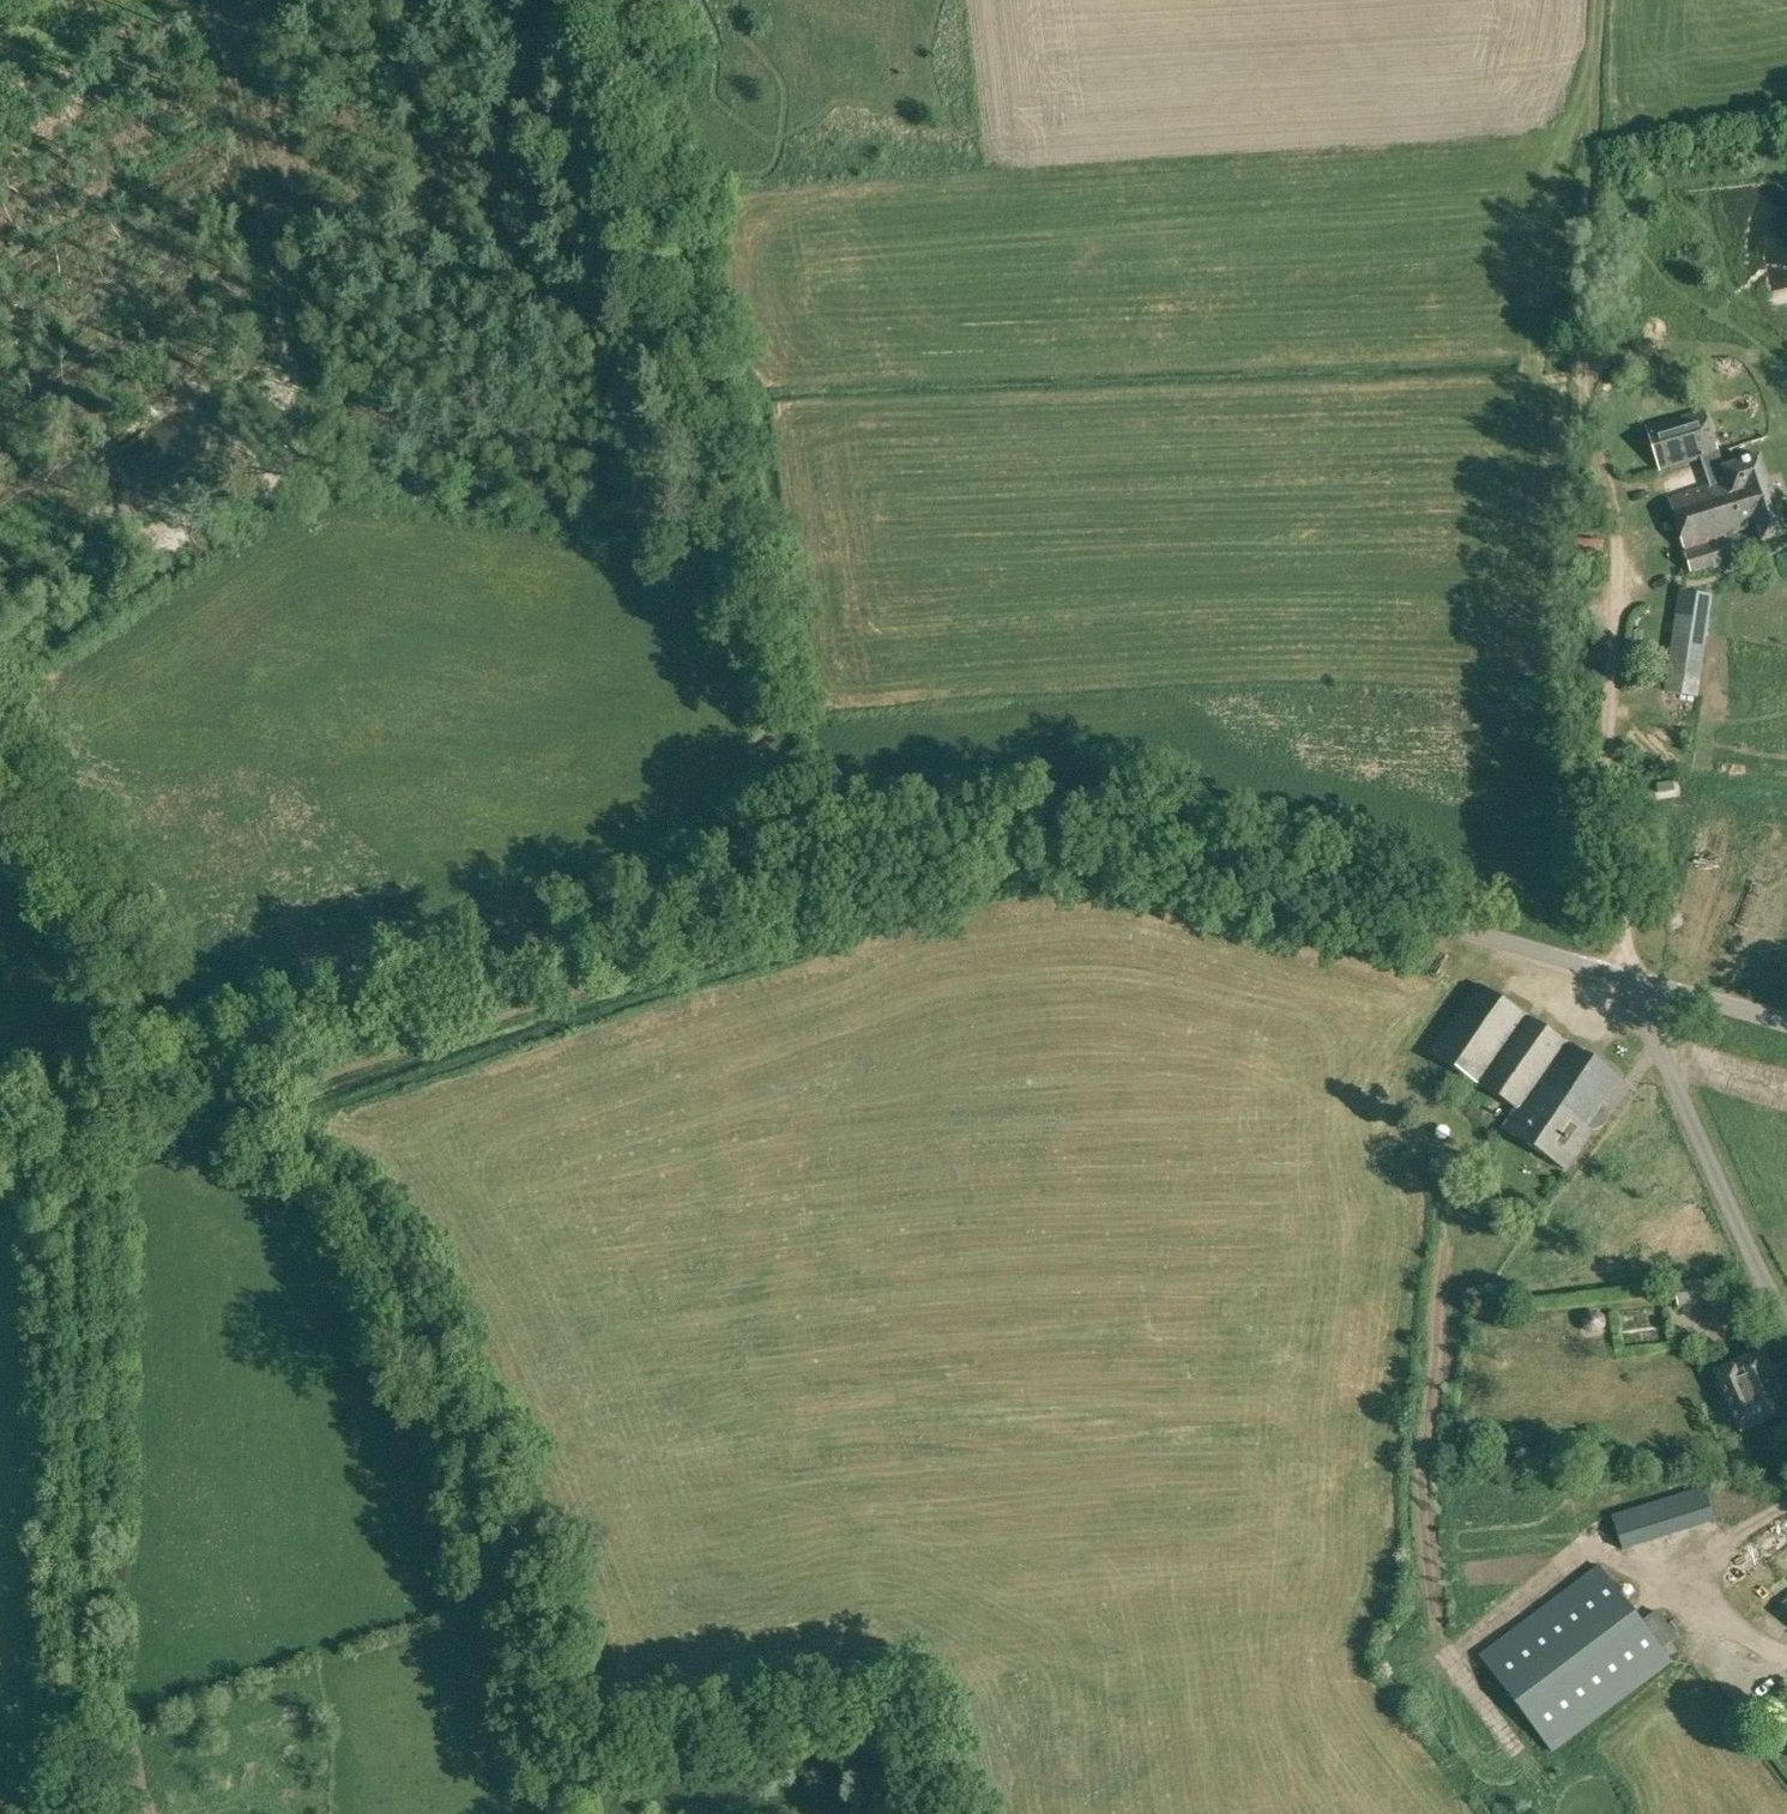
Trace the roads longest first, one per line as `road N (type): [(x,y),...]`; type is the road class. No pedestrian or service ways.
road 1 (unclassified): [(1786,1022),(1135,839),(1014,837),(875,854)]
road 2 (unclassified): [(0,1129),(875,854)]
road 3 (track): [(813,870),(646,0)]

